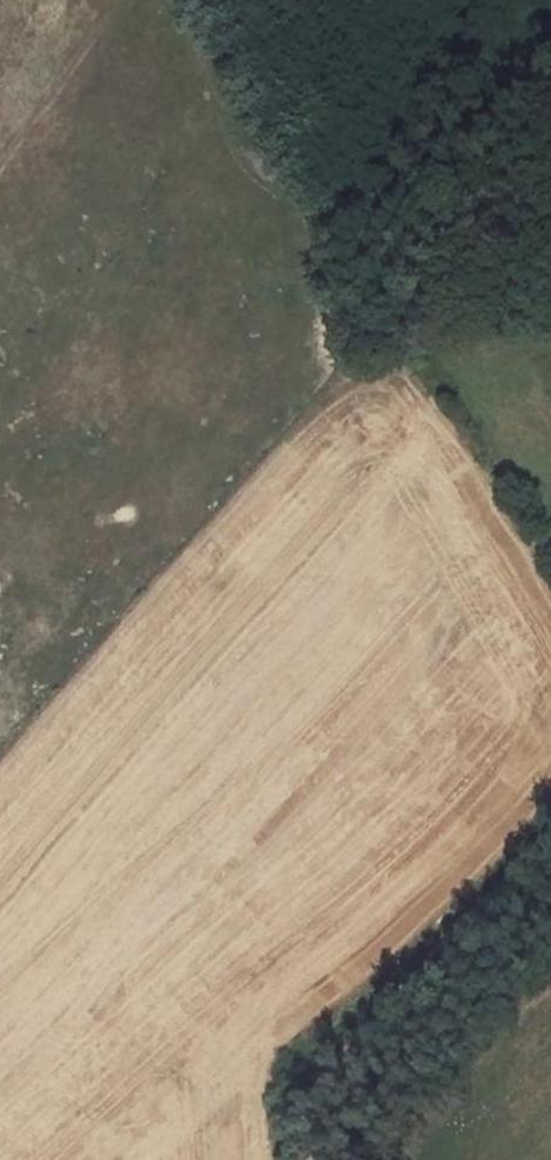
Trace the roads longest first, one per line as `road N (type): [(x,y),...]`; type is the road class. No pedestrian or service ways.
road 1 (track): [(308,1159),(307,1128),(324,1080),(550,847)]

